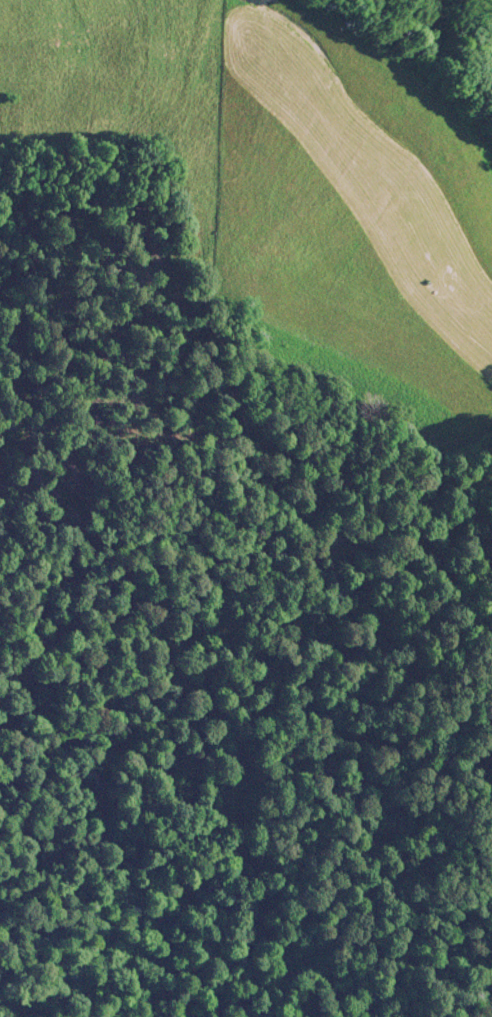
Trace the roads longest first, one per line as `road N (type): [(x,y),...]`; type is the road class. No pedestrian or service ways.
road 1 (residential): [(491,286),(369,125),(249,16),(211,0)]

